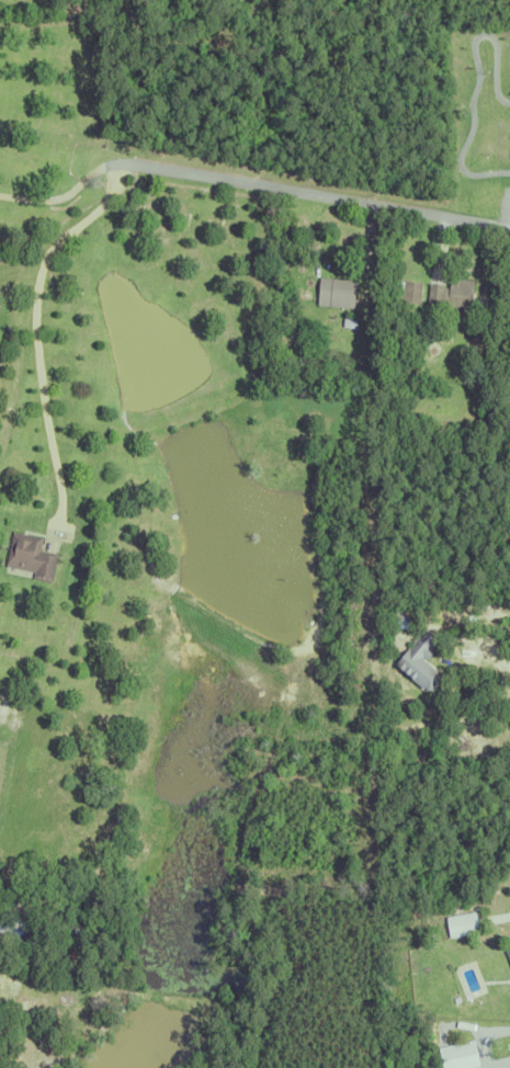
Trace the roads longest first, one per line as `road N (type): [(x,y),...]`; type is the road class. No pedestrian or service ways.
road 1 (residential): [(509,230),(123,164)]

